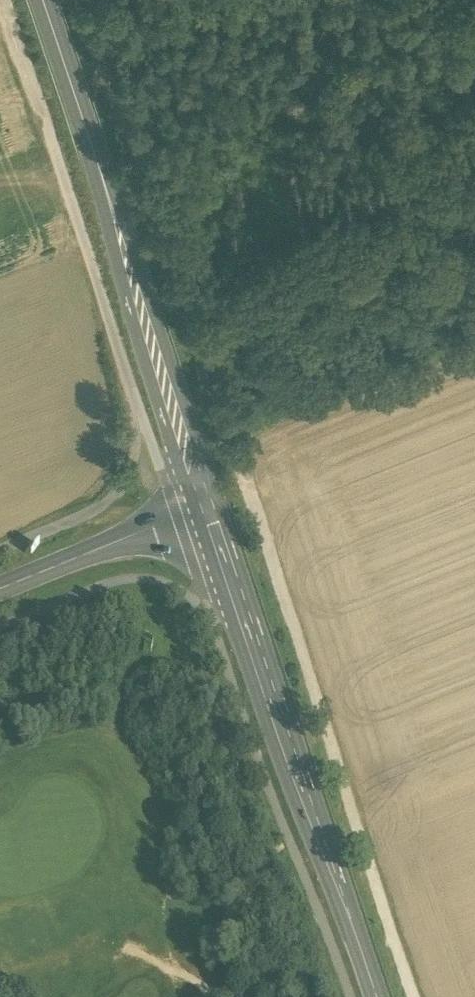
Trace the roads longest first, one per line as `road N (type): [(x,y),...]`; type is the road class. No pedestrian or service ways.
road 1 (track): [(80,0),(414,996)]
road 2 (tertiary): [(209,509),(43,0)]
road 3 (tertiary): [(209,509),(376,996)]
road 4 (tertiary): [(0,590),(209,509)]

